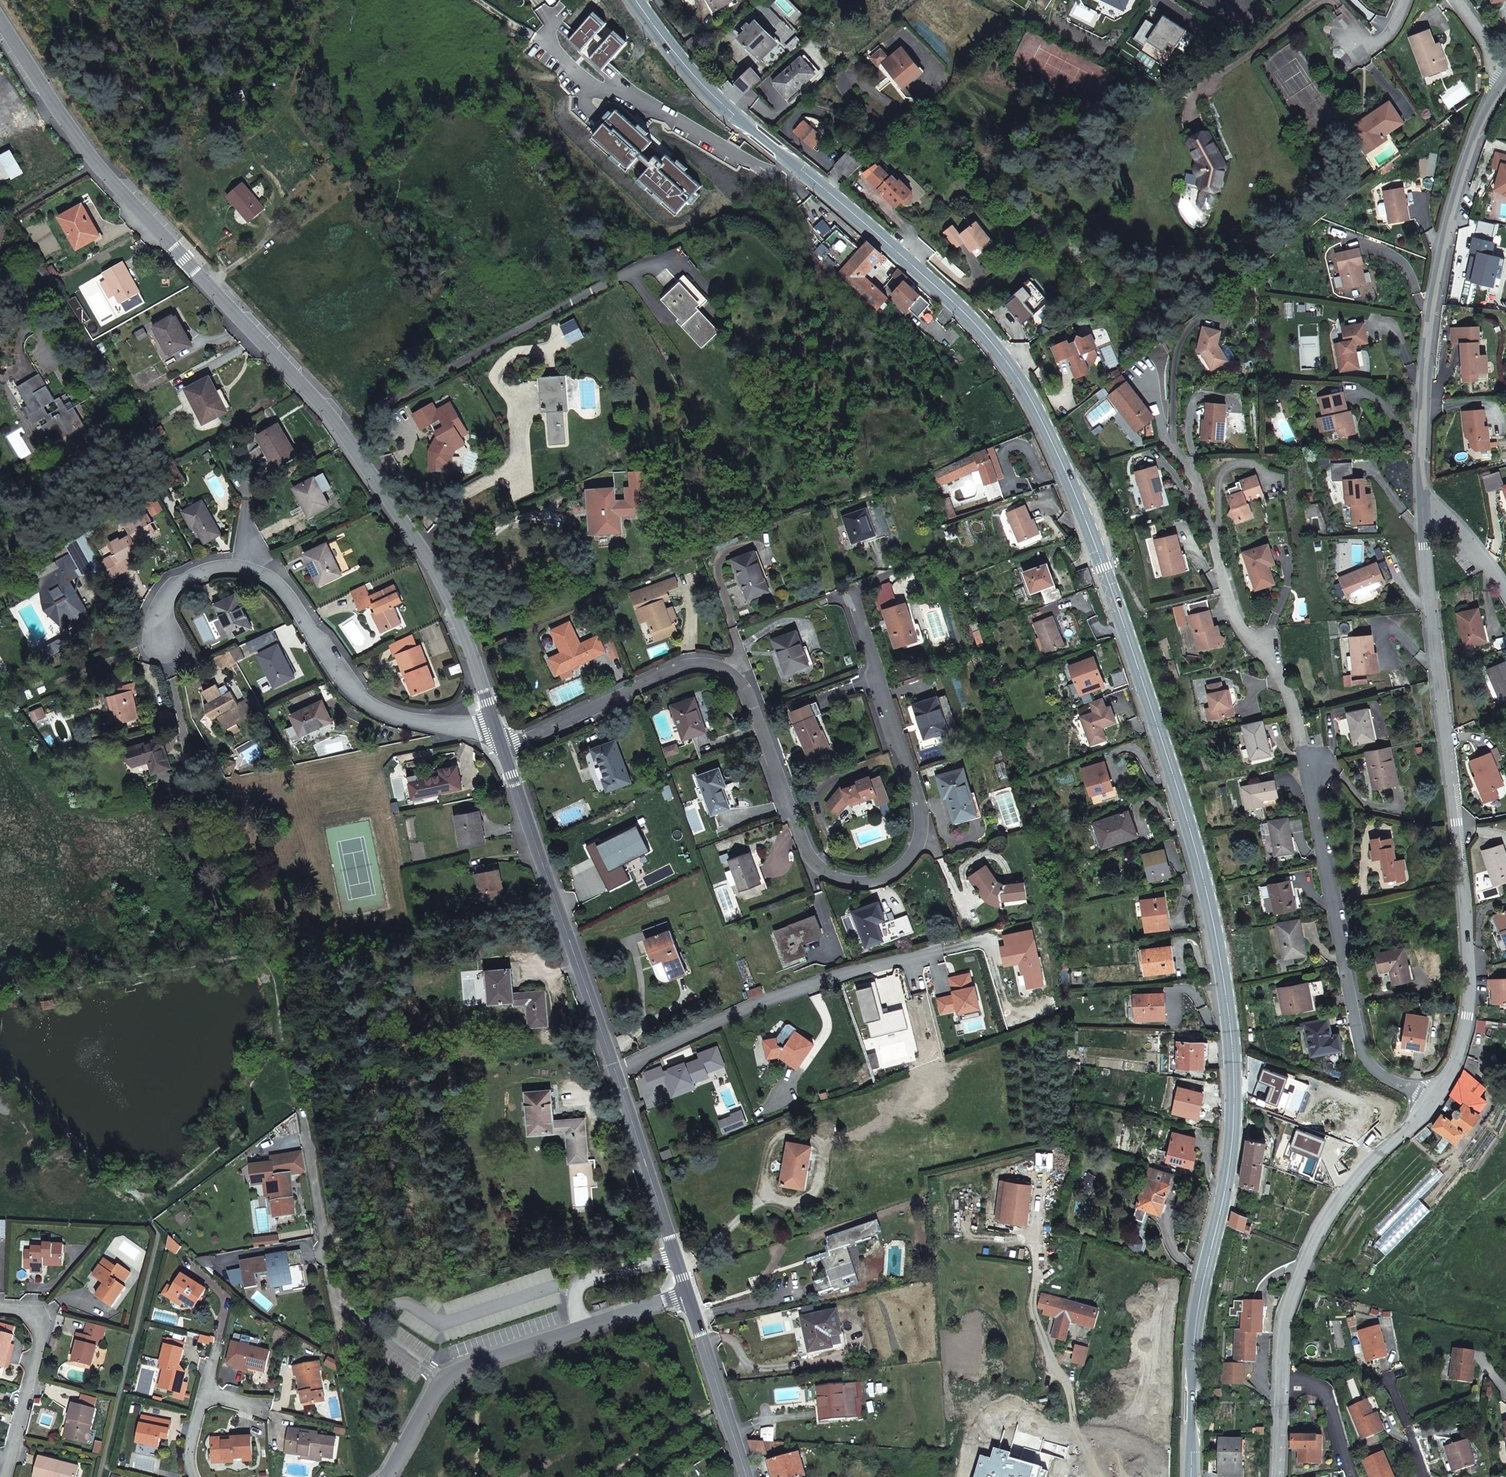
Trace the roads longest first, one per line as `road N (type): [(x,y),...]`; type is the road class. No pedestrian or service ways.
road 1 (secondary): [(634,0),(707,96),(929,272),(999,347),(1058,444),(1090,531),(1209,894),(1230,1002),(1231,1157),(1197,1312),(1191,1476)]
road 2 (residential): [(494,724),(451,597),(307,387),(77,138),(0,23)]
road 3 (residential): [(503,750),(684,664),(726,667),(748,685),(816,864),(842,879),(878,883),(917,839),(917,804),(856,607)]
road 4 (residential): [(1430,1096),(1377,1072),(1362,1046),(1292,710),(1278,668),(1241,630),(1194,474),(1171,437)]
road 5 (residential): [(1430,1096),(1452,1066),(1469,1016),(1425,499)]
road 6 (residential): [(675,1256),(503,750)]
road 7 (residential): [(494,724),(434,726),(356,694),(278,583),(258,570),(225,566),(170,587),(157,608),(163,640)]
road 8 (residential): [(1425,499),(1431,320),(1466,165),(1503,81)]
road 9 (unclassified): [(439,1382),(348,1303),(335,1277),(294,1038)]
road 10 (residential): [(1282,1376),(1283,1329),(1340,1197),(1430,1096)]
road 11 (residential): [(0,1308),(36,1319),(44,1335),(8,1476)]
road 12 (residential): [(745,1476),(688,1297)]
road 13 (residential): [(583,1328),(439,1382)]
road 14 (residential): [(675,1256),(584,1281),(575,1295),(583,1328)]
road 15 (residential): [(1282,1376),(1321,1387),(1353,1476)]
road 16 (track): [(721,1405),(610,1476)]
road 17 (residential): [(1425,499),(1505,591)]

